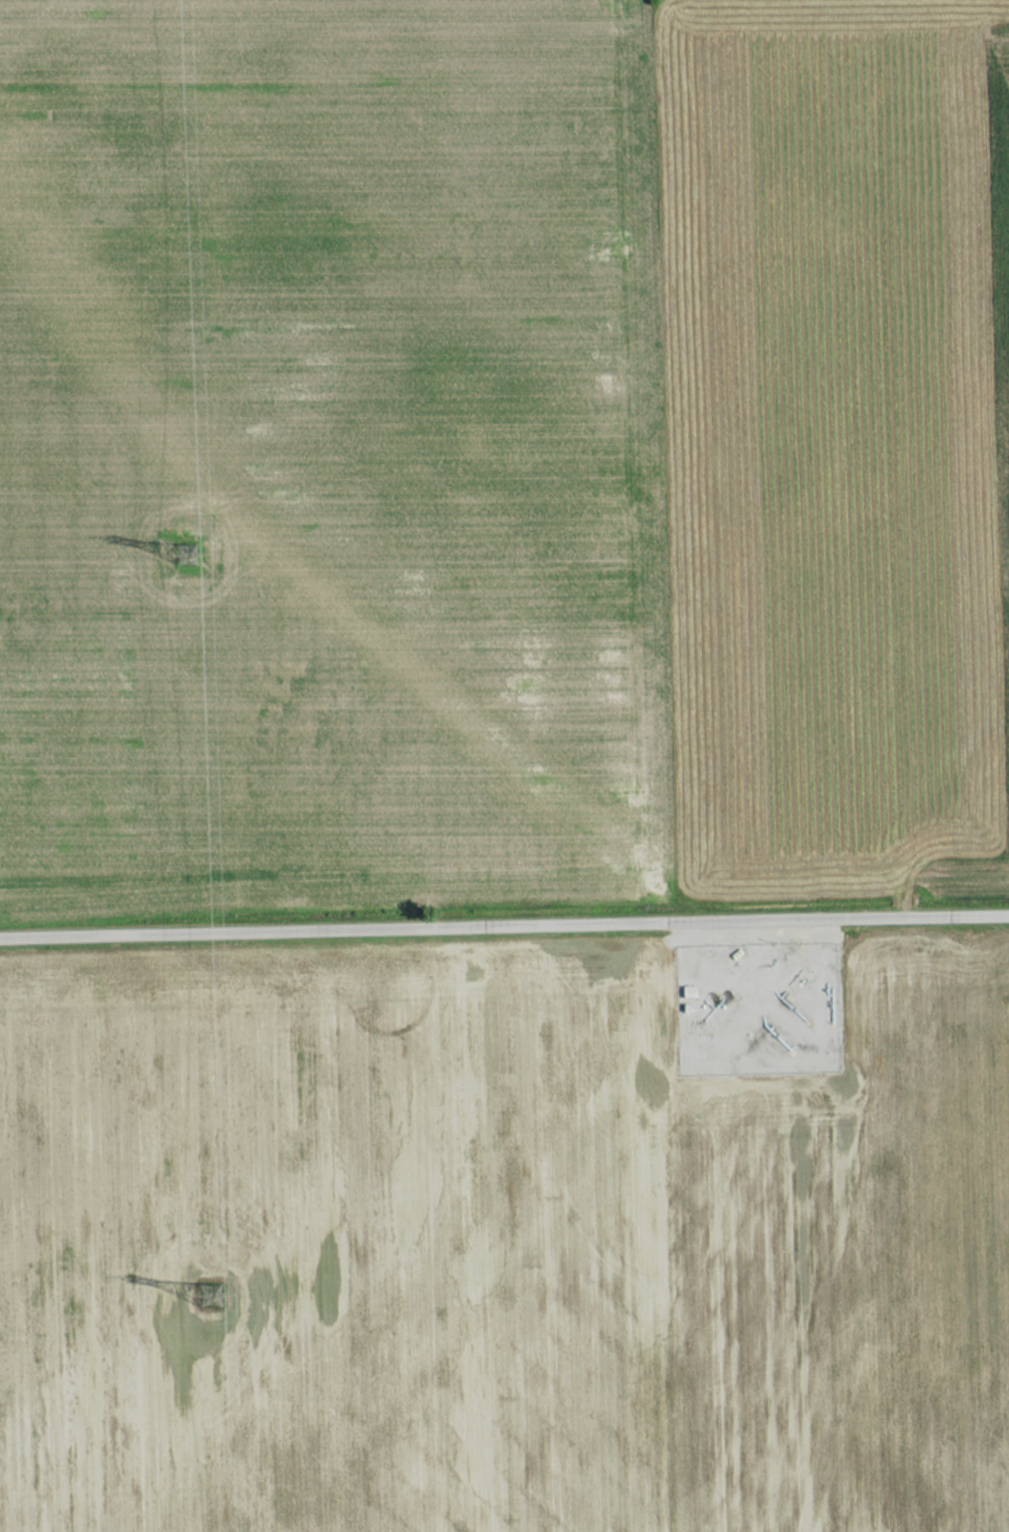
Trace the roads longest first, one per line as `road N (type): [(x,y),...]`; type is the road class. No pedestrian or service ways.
road 1 (residential): [(0,933),(1008,909)]

